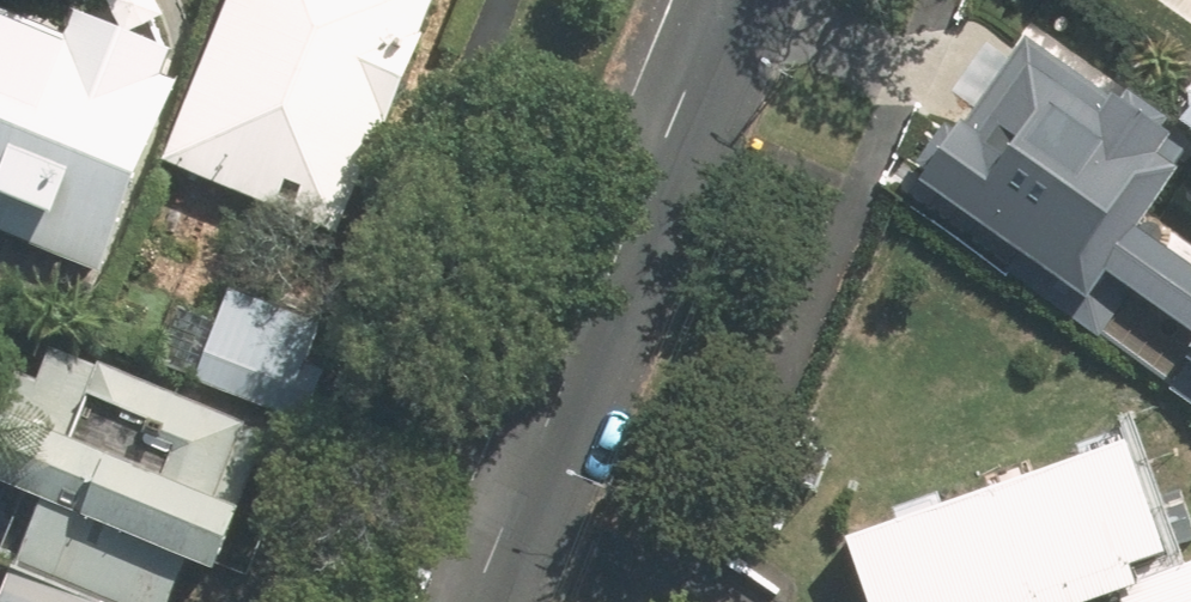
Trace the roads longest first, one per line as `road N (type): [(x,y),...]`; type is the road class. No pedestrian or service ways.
road 1 (residential): [(720,0),(470,601)]

